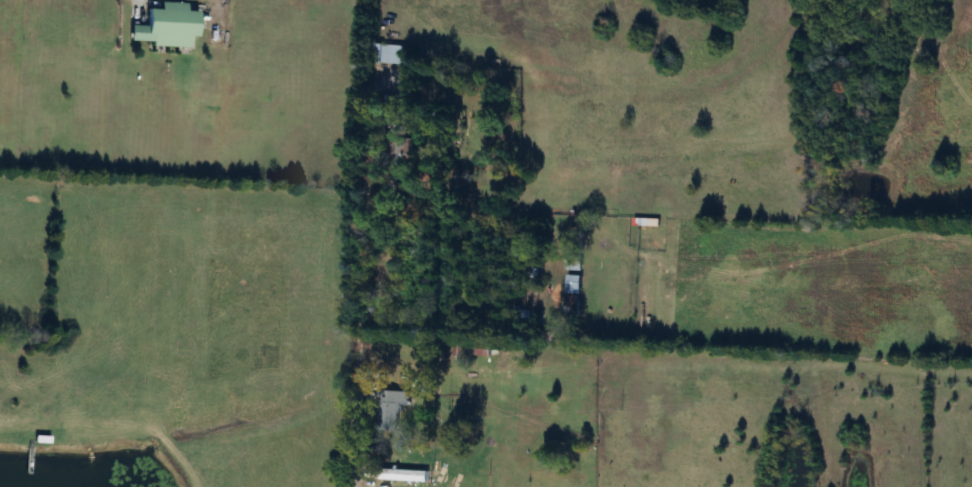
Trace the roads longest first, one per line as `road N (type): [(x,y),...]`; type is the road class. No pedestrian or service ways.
road 1 (residential): [(354,486),(375,93)]

